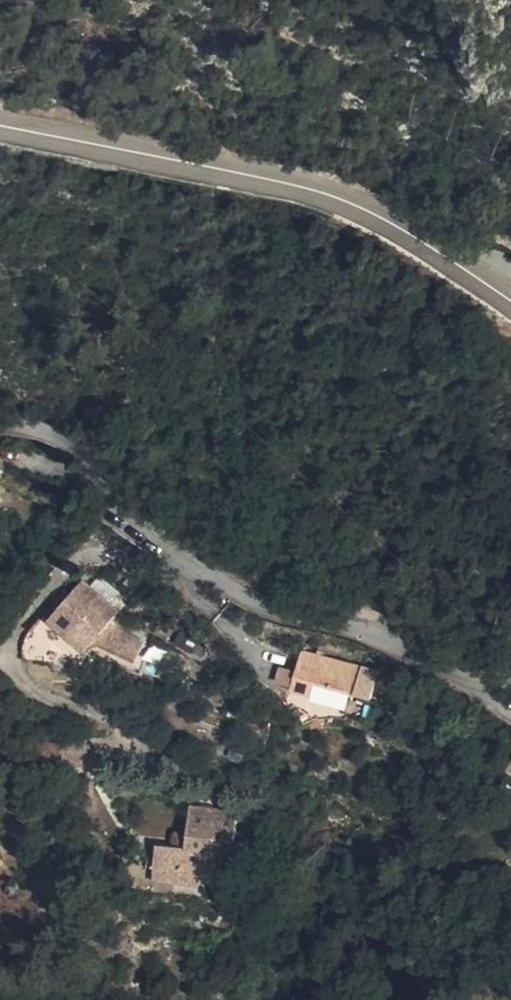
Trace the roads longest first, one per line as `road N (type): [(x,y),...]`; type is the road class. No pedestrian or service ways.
road 1 (unclassified): [(0,431),(61,445),(98,469),(172,554),(229,590),(367,640),(510,717)]
road 2 (secondary): [(510,303),(429,245),(347,203),(0,130)]

